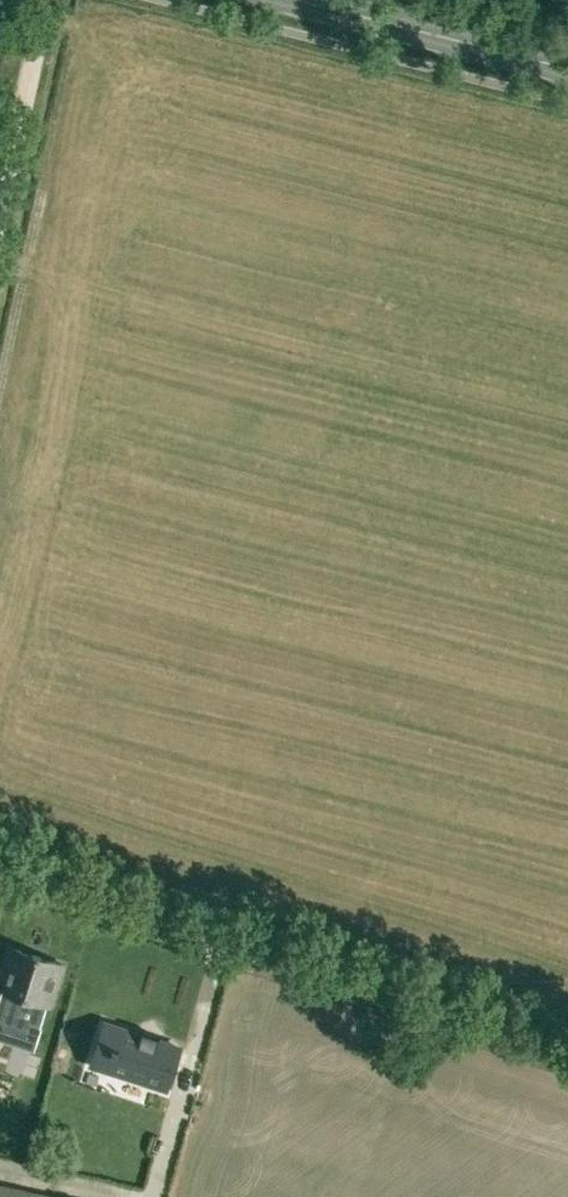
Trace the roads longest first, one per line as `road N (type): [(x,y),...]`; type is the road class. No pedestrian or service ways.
road 1 (track): [(567,1048),(0,866)]
road 2 (primary): [(567,72),(283,0)]
road 3 (track): [(43,0),(0,202)]

